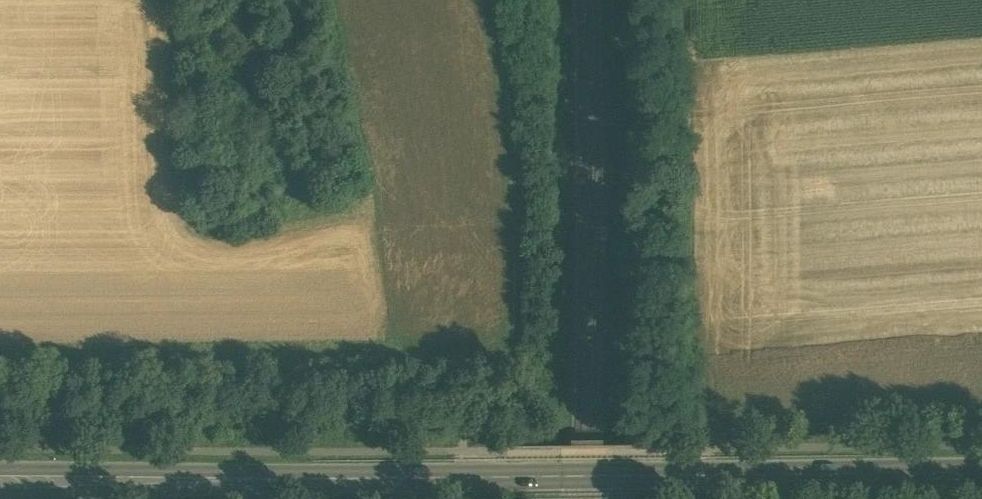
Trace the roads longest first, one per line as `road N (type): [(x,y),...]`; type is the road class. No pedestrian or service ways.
road 1 (tertiary): [(0,481),(981,473)]
road 2 (track): [(709,474),(693,385),(692,298),(700,0)]

